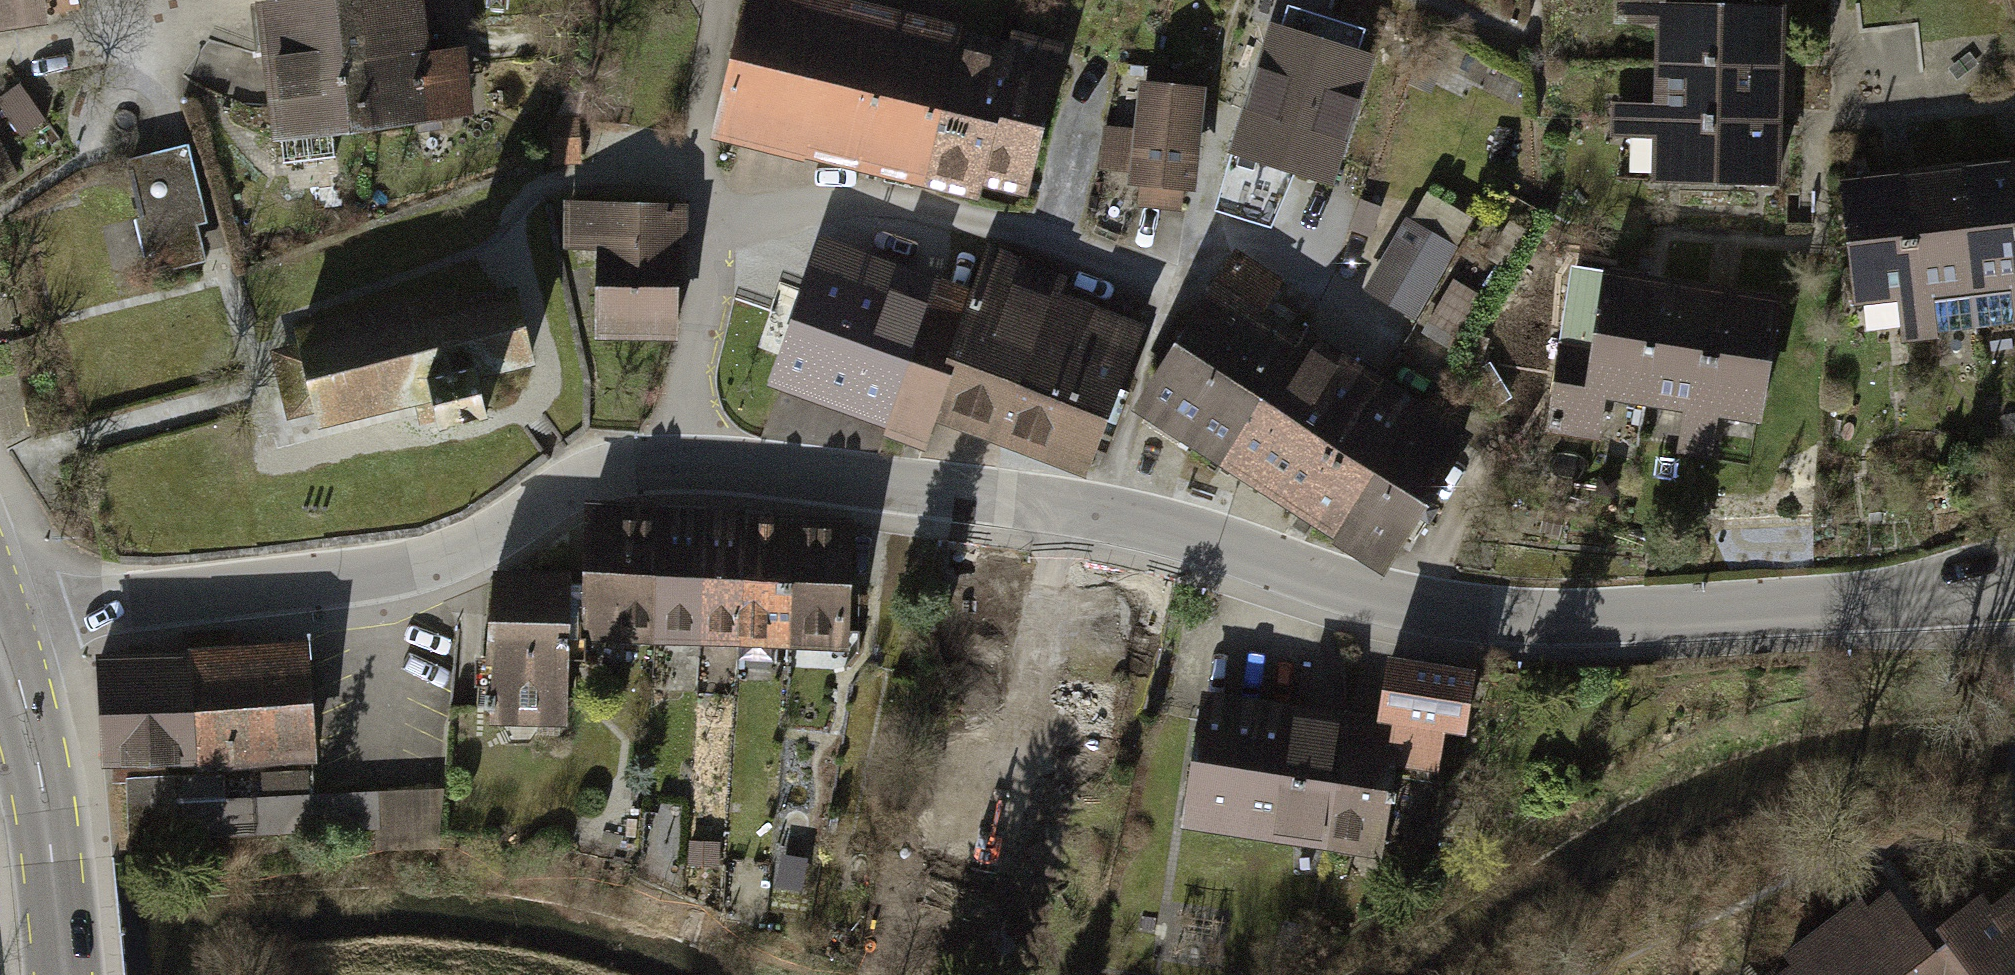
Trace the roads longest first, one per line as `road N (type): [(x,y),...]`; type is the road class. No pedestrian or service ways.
road 1 (tertiary): [(683,462),(1077,509),(1216,542),(1379,594),(1500,615),(1771,610),(2014,583)]
road 2 (tertiary): [(0,620),(401,568),(487,537),(581,481),(639,464),(683,462)]
road 3 (residential): [(712,225),(881,206),(1163,289)]
road 4 (secondary): [(61,974),(48,809),(0,630)]
road 5 (residential): [(712,225),(711,297),(691,371),(683,462)]

